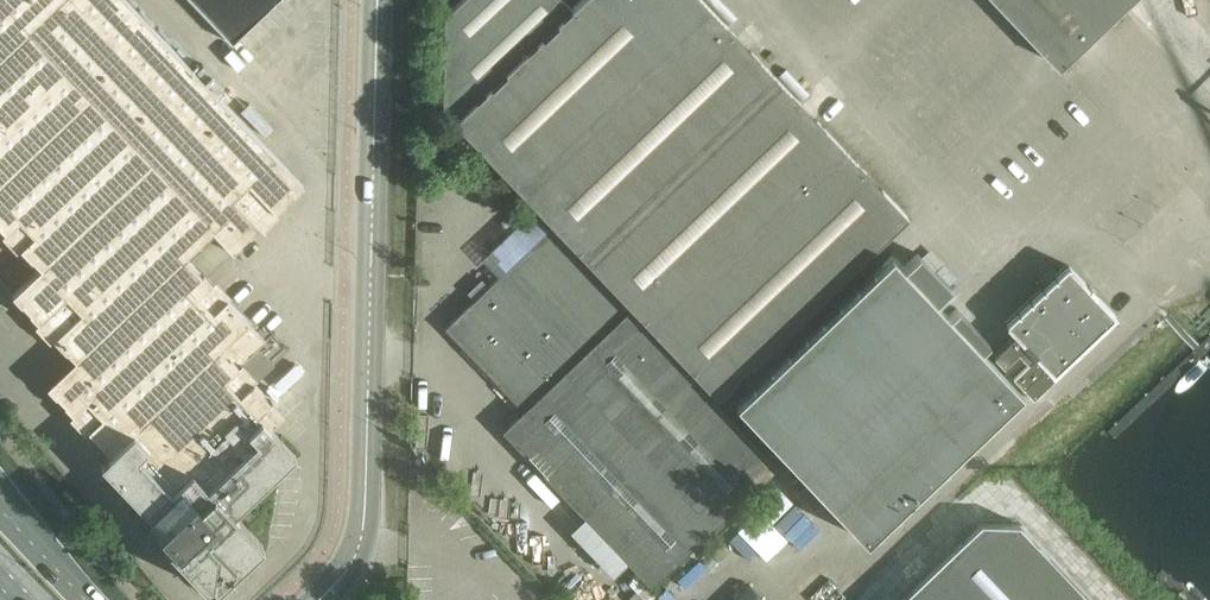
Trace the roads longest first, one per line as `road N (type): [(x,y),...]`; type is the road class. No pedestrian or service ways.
road 1 (unclassified): [(317,599),(363,547),(378,0)]
road 2 (secondary): [(88,599),(0,509)]

